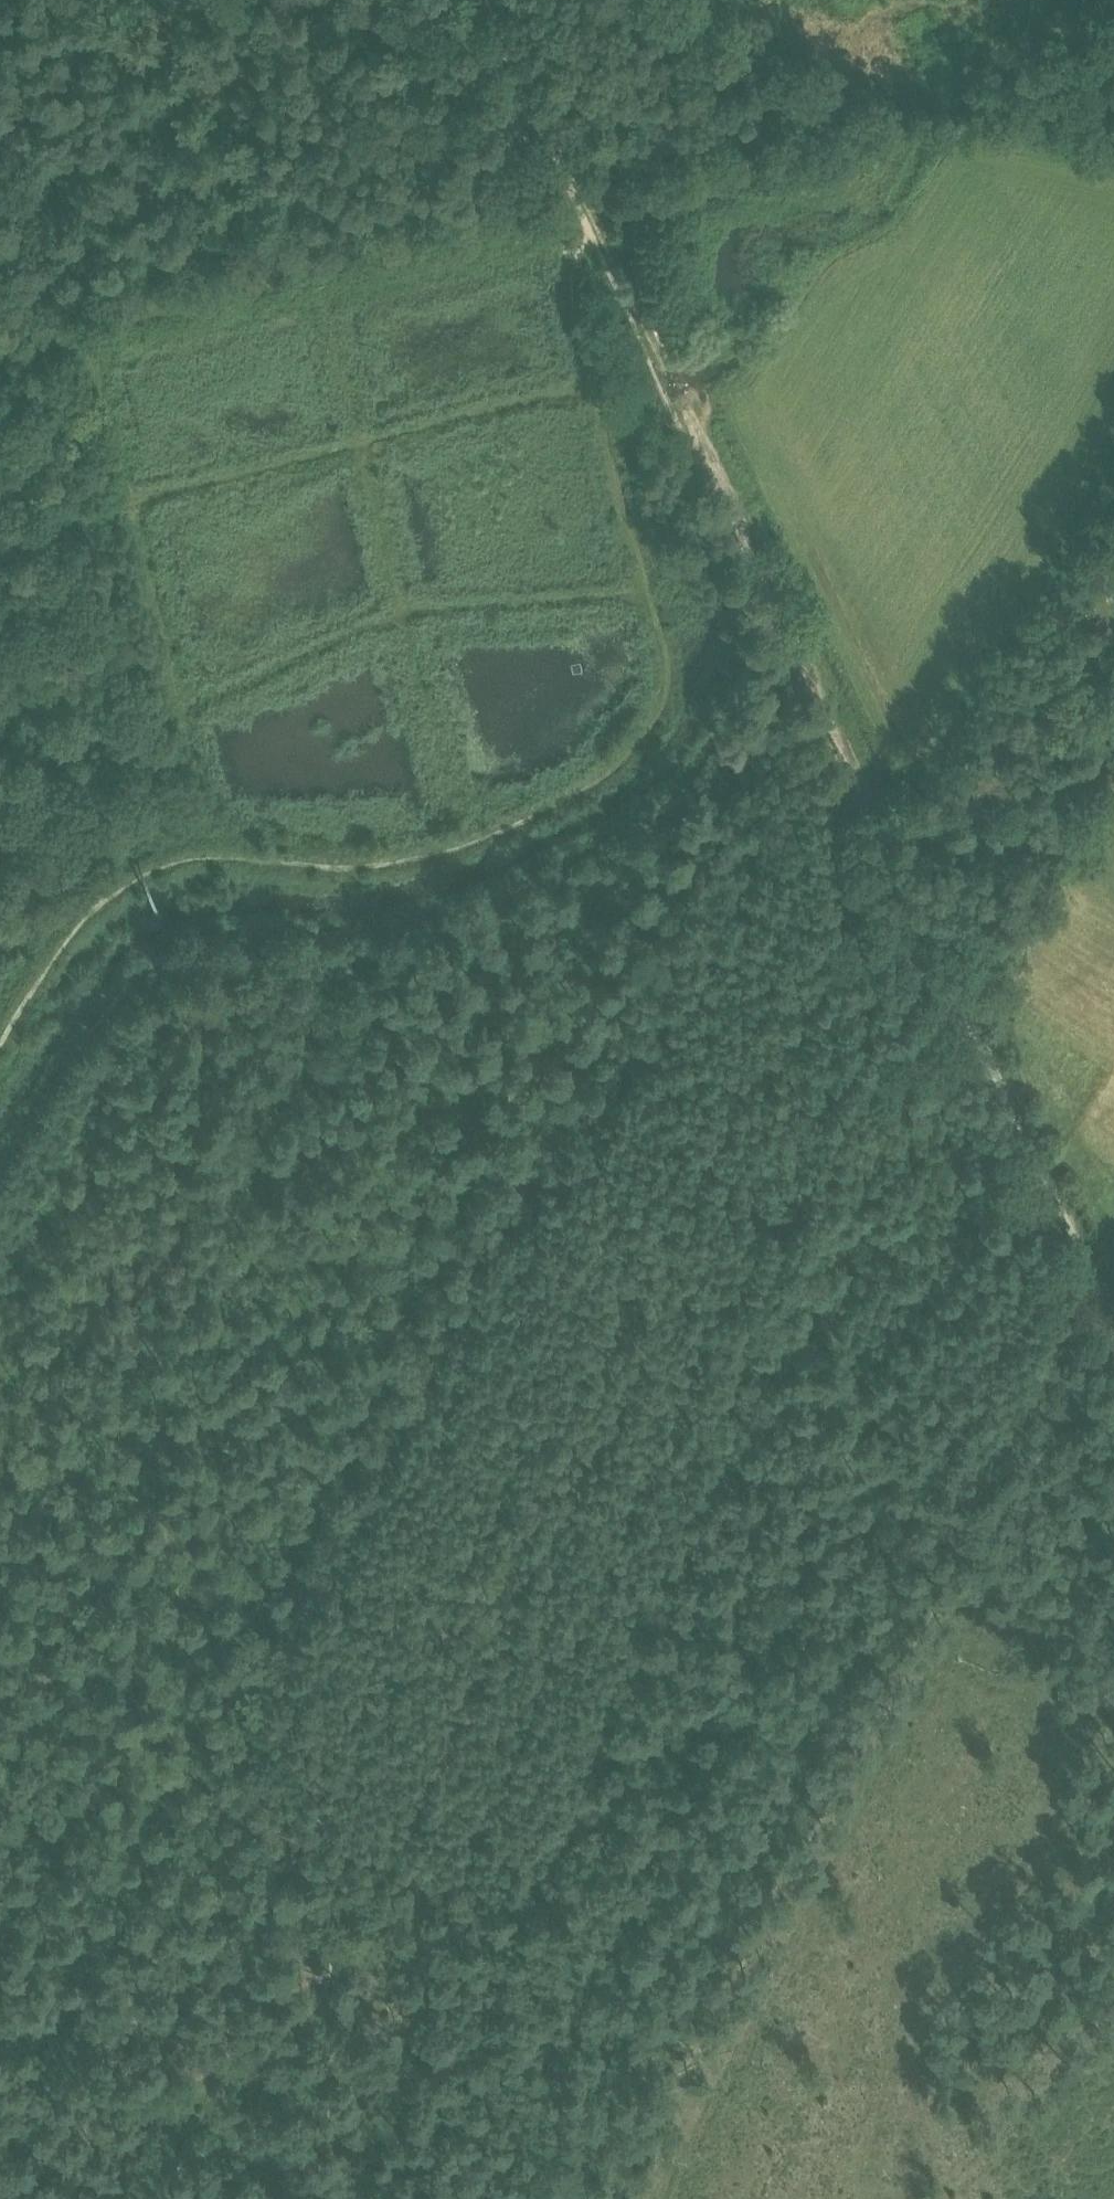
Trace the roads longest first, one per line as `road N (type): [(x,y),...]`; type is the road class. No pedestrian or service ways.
road 1 (track): [(77,313),(586,191),(668,182),(898,132),(950,82)]
road 2 (track): [(1113,1328),(779,611)]
road 3 (track): [(779,611),(609,241)]
road 4 (track): [(609,241),(492,0)]

